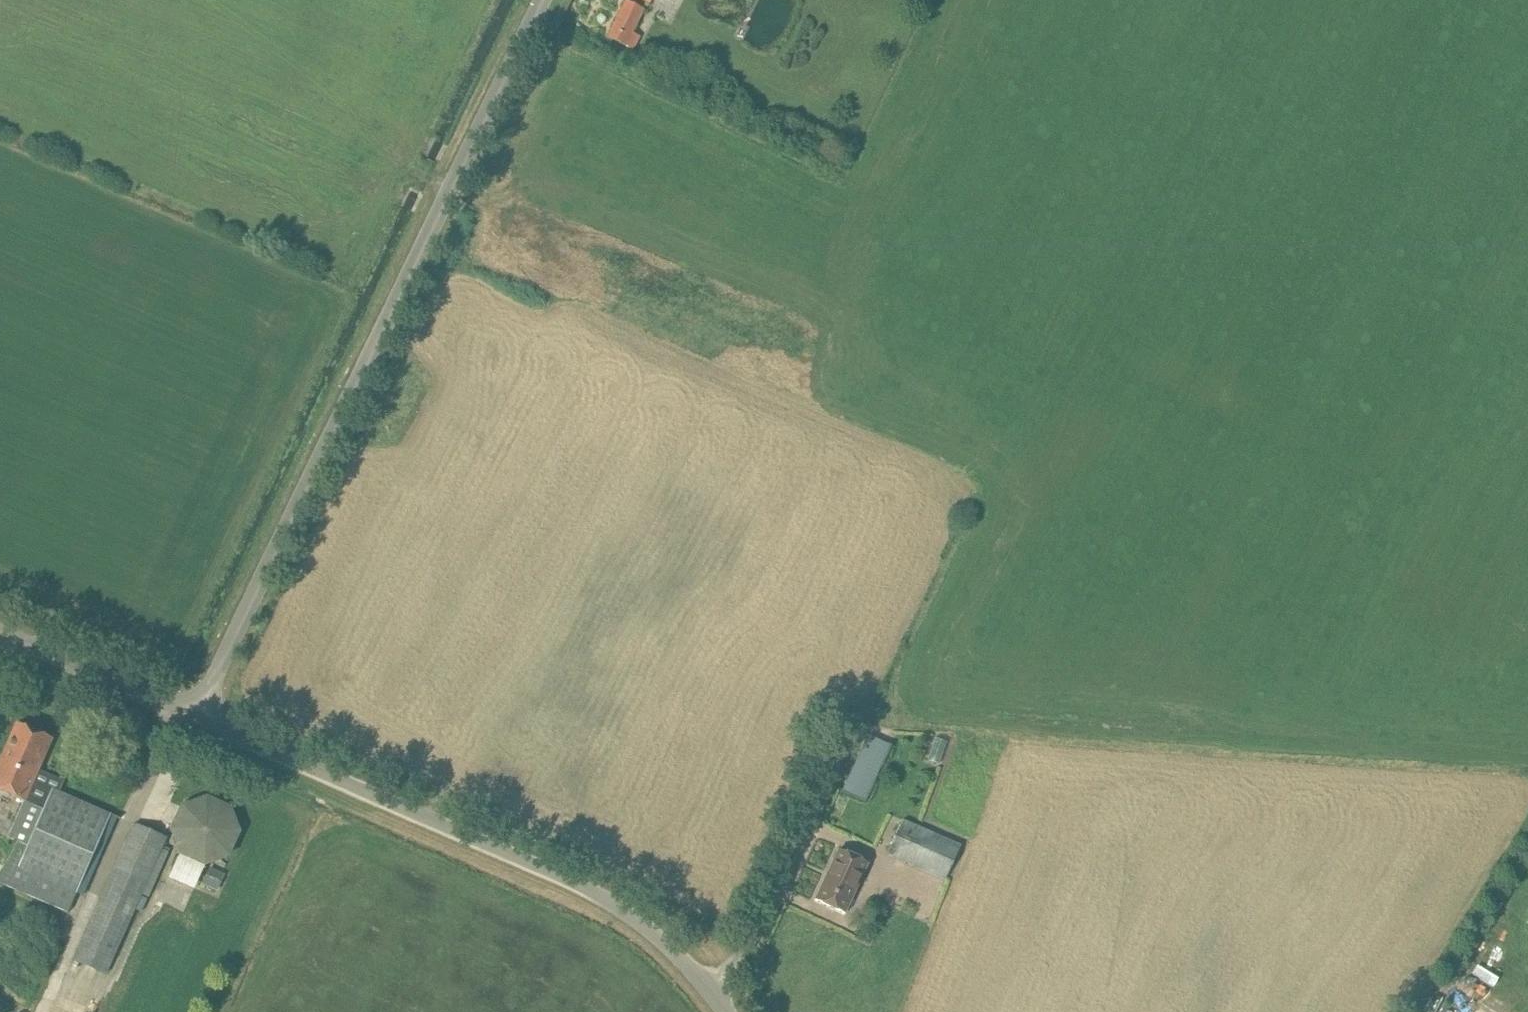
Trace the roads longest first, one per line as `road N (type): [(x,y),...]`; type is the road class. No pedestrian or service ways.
road 1 (unclassified): [(198,720),(547,0)]
road 2 (unclassified): [(723,1011),(673,943),(633,915),(198,720)]
road 3 (unclassified): [(198,720),(0,630)]

